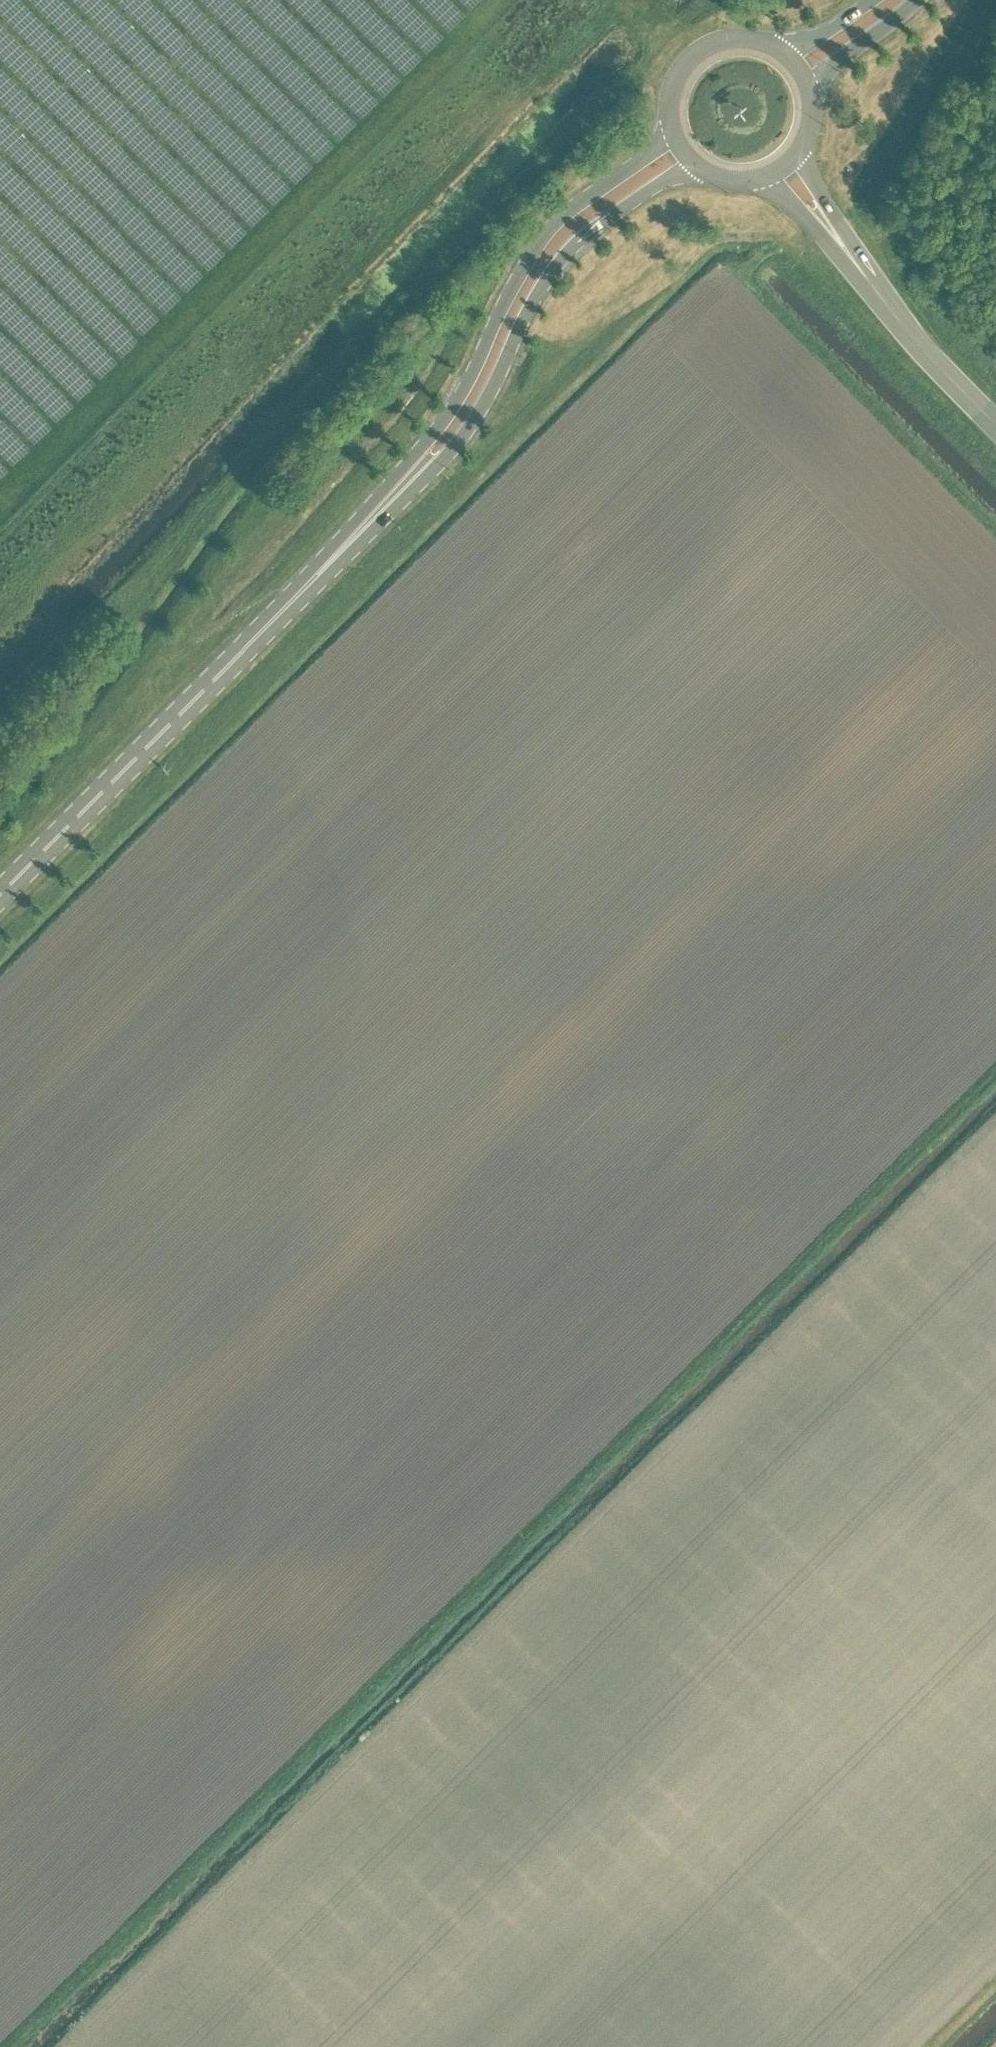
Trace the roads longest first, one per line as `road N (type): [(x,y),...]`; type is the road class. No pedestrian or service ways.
road 1 (primary): [(668,115),(639,158),(540,234),(428,440),(240,640),(231,662)]
road 2 (primary): [(231,662),(249,653),(454,445),(540,287),(565,256),(623,207),(695,164)]
road 3 (primary): [(0,893),(231,662)]
road 4 (secondary): [(995,423),(921,348),(877,288)]
road 5 (secondary): [(877,288),(832,221),(800,149)]
road 6 (secondary): [(763,177),(877,288)]
road 7 (primary): [(778,48),(739,37),(699,49),(678,72),(668,115)]
road 8 (primary): [(812,96),(826,70),(917,0)]

